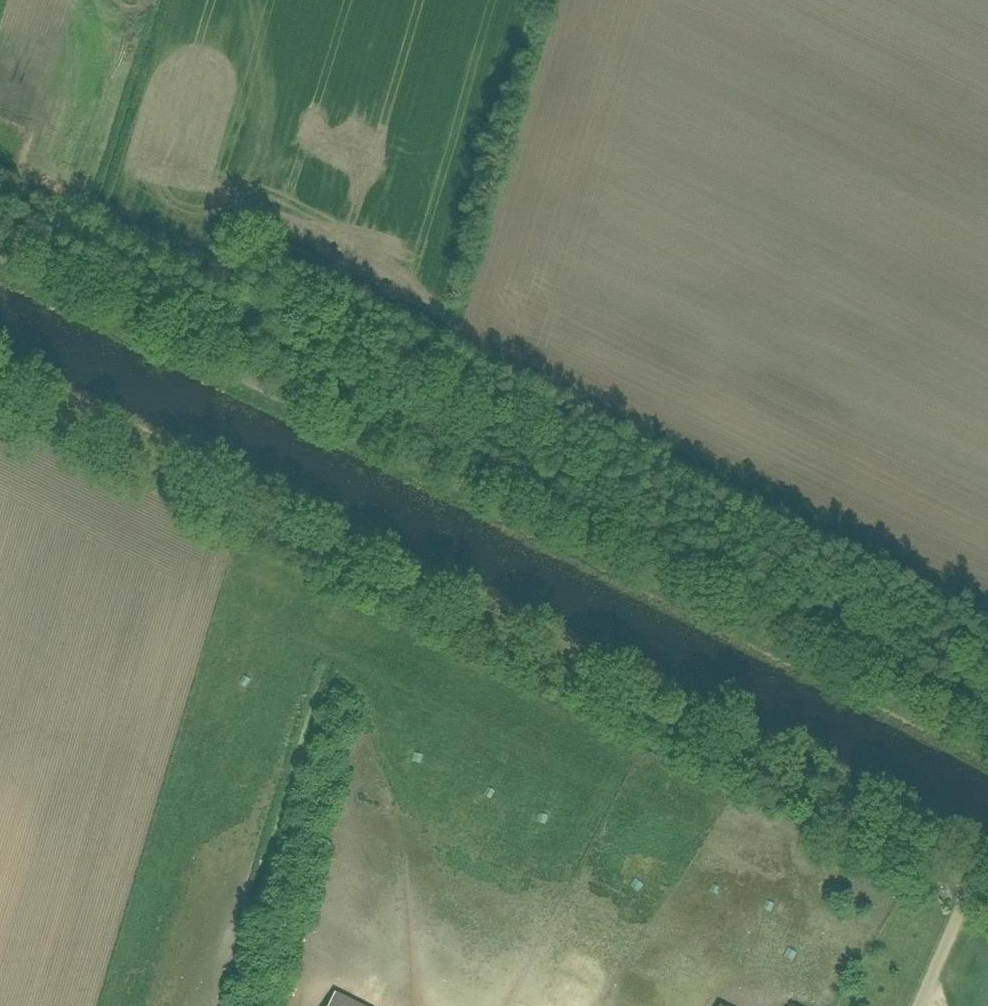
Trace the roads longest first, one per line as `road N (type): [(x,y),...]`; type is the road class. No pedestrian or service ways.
road 1 (unclassified): [(0,397),(987,884)]
road 2 (unclassified): [(0,253),(987,739)]

